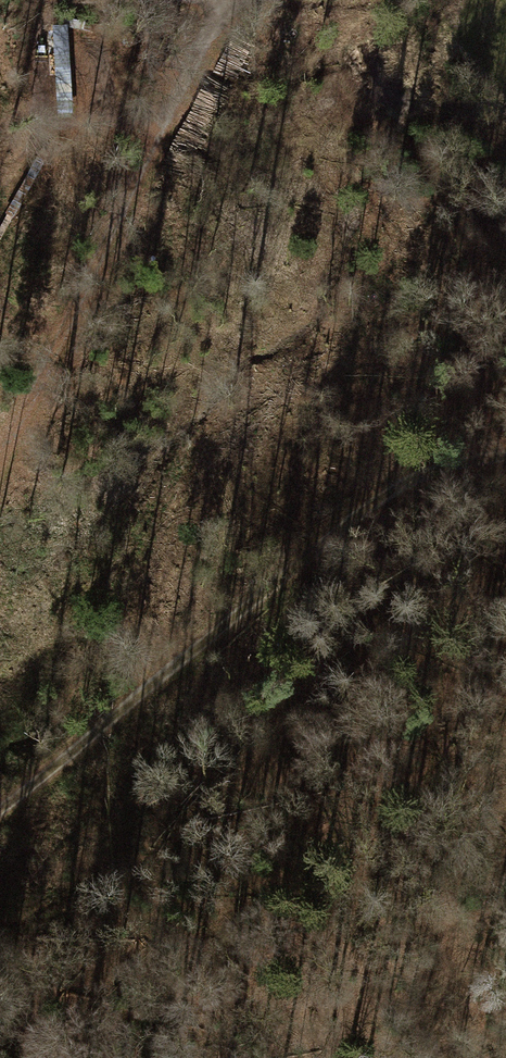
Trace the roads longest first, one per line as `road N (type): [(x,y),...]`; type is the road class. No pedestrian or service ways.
road 1 (track): [(0,807),(383,499),(433,472),(505,459)]
road 2 (track): [(246,0),(216,19),(201,41),(0,461)]

